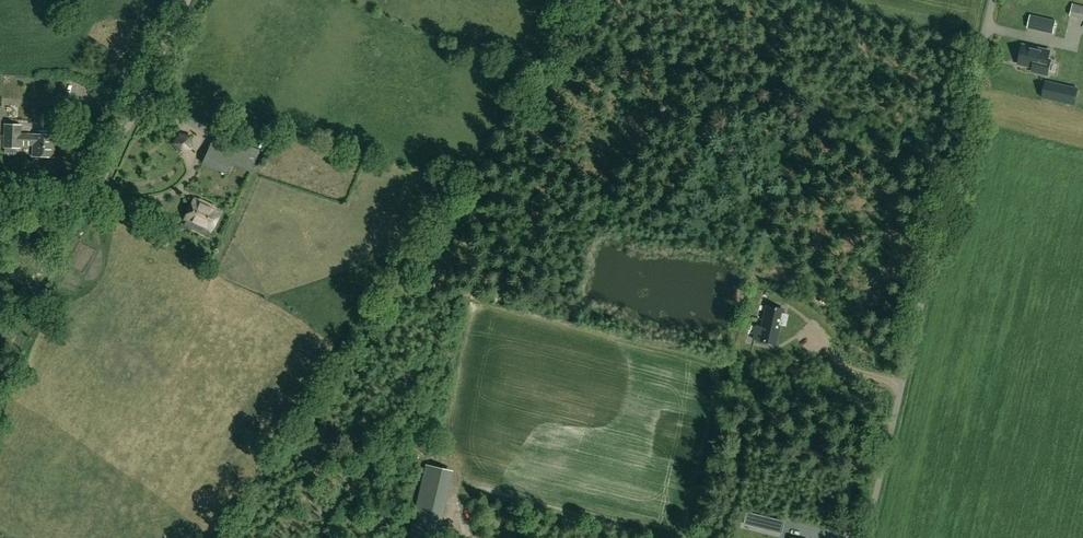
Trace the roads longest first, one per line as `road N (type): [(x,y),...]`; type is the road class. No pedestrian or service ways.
road 1 (unclassified): [(866,537),(994,0)]
road 2 (unclassified): [(0,207),(70,205),(93,193),(186,0)]
road 3 (track): [(0,360),(78,203)]

